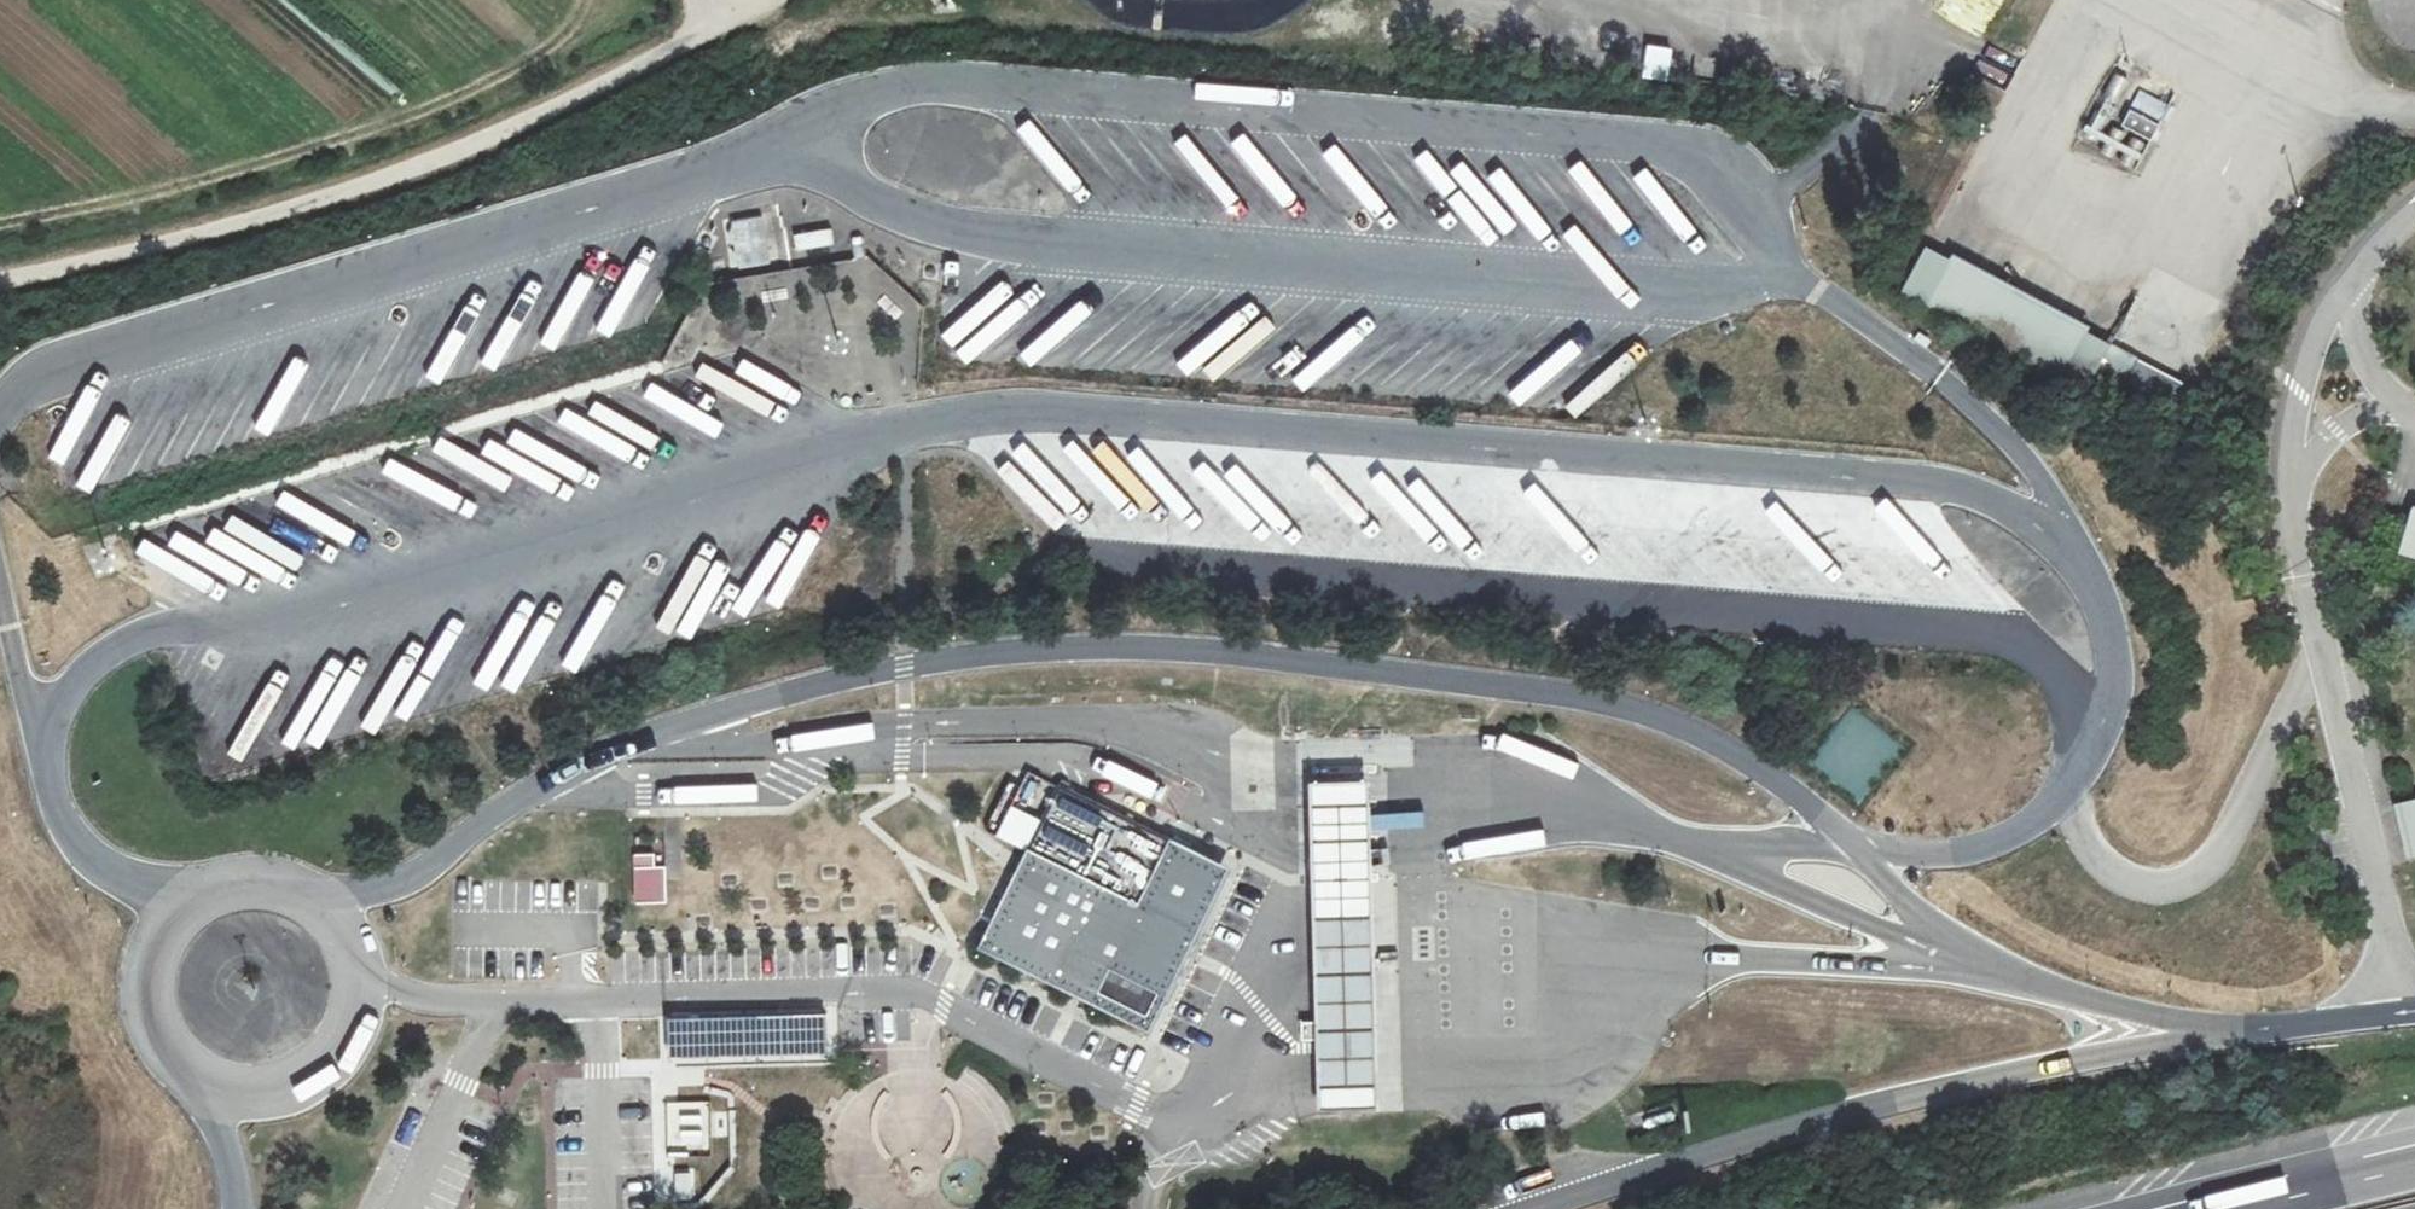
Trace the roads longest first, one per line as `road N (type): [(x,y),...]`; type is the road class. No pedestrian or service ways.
road 1 (track): [(734,13),(514,127),(340,193),(137,252),(0,281)]
road 2 (motorway): [(2414,1167),(2241,1208)]

